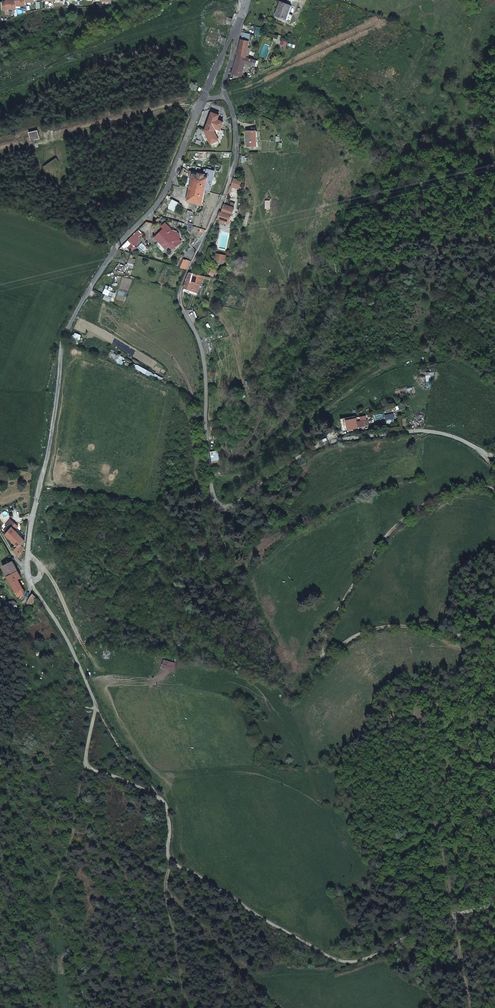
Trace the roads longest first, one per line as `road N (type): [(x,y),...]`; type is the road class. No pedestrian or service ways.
road 1 (residential): [(226,99),(237,138),(233,172),(180,294),(208,384),(211,497),(229,505),(282,465),(340,440),(383,434),(431,431),(494,459)]
road 2 (residential): [(96,707),(65,635),(28,580),(31,515),(71,321),(114,248),(157,204),(203,98)]
road 3 (track): [(494,652),(429,628),(385,627),(325,659),(324,649),(342,602),(388,533),(451,491),(494,489)]
road 4 (track): [(368,958),(324,953),(169,859),(165,803),(96,707)]
road 5 (track): [(87,766),(52,896),(72,1007)]
road 6 (track): [(96,707),(87,766),(161,798)]

